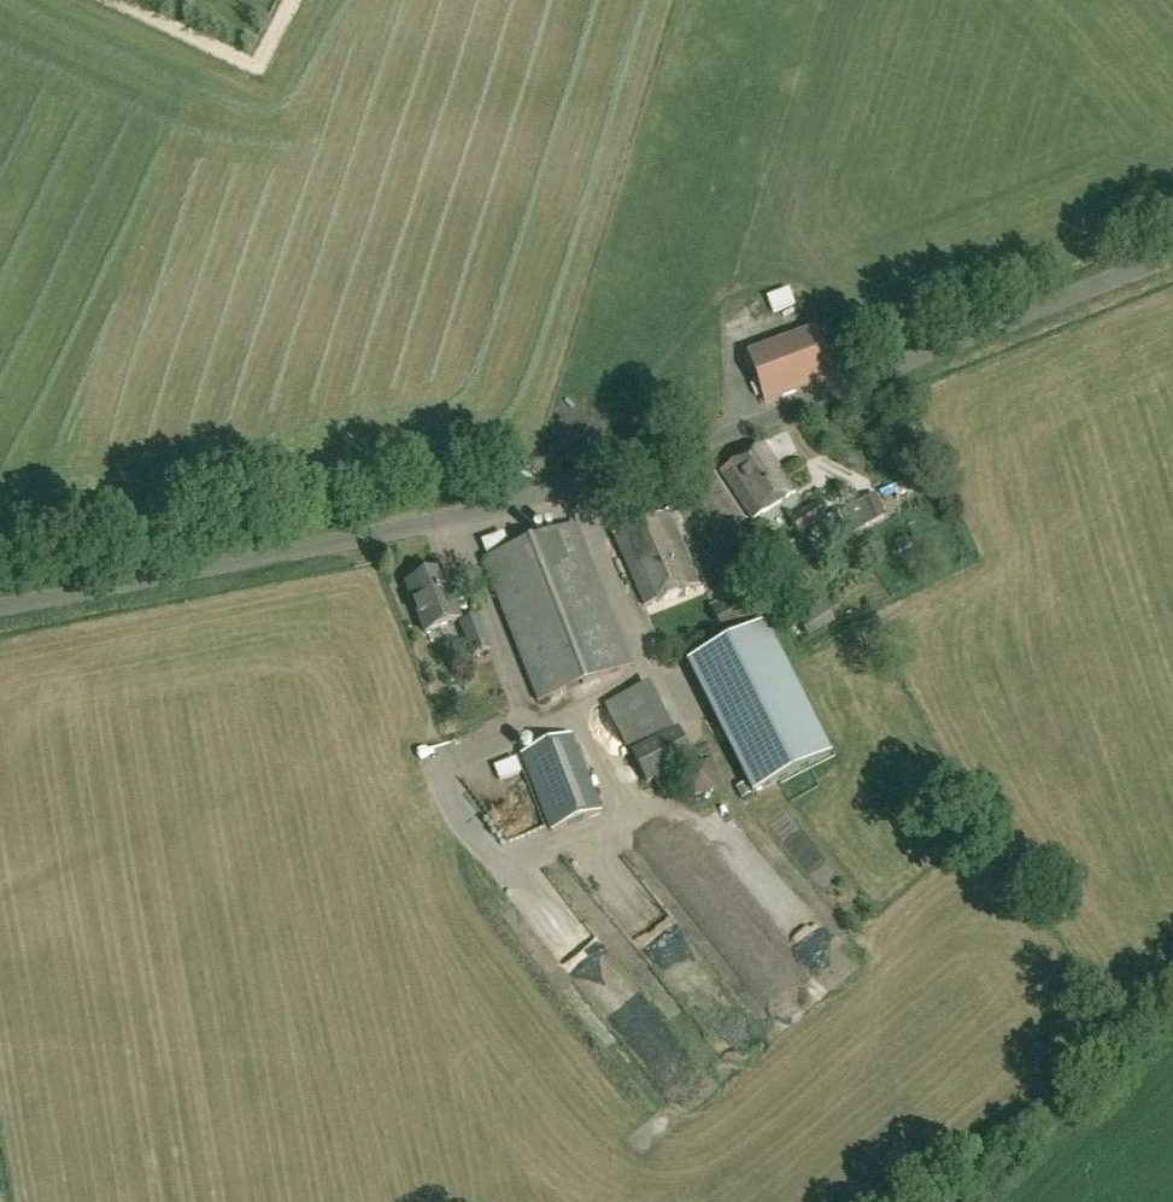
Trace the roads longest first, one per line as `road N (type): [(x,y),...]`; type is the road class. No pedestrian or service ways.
road 1 (unclassified): [(0,607),(621,474),(1172,255)]

